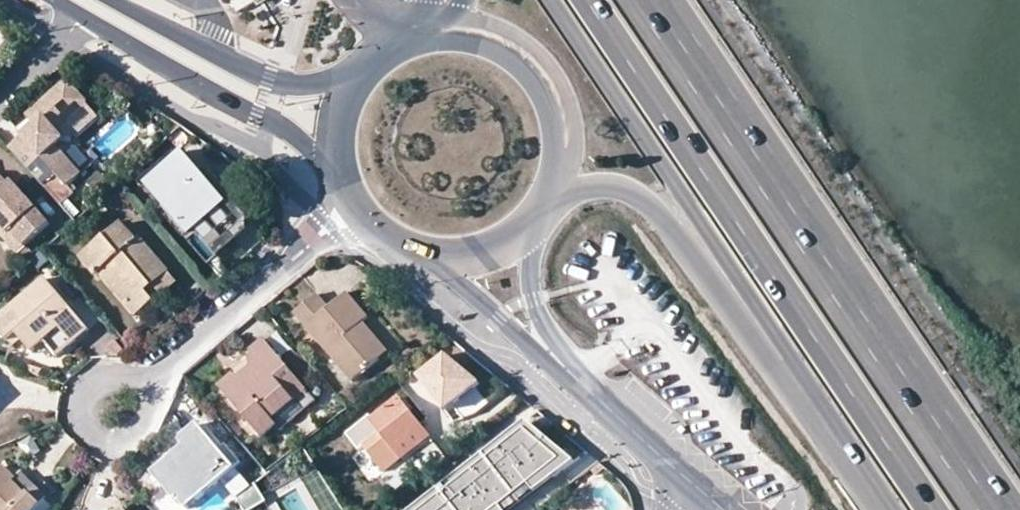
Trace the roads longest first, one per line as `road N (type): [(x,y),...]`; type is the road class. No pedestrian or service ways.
road 1 (trunk): [(586,0),(934,509)]
road 2 (trunk): [(998,509),(651,0)]
road 3 (primary): [(556,0),(887,509)]
road 4 (primary): [(558,188),(621,185),(661,215),(886,509)]
road 5 (secondary): [(84,16),(271,123),(339,173)]
road 6 (residential): [(355,204),(147,388)]
road 7 (secondary): [(357,72),(310,85),(270,78),(110,0)]
road 8 (primary): [(558,188),(568,124),(559,92),(517,43),(455,23)]
road 9 (primary): [(713,499),(558,360)]
road 10 (residential): [(147,388),(127,375),(103,378),(83,406),(89,429),(108,443),(130,443),(153,420),(152,398)]
road 11 (primary): [(433,254),(538,354),(558,360)]
road 12 (primary): [(558,360),(533,299),(533,224)]

